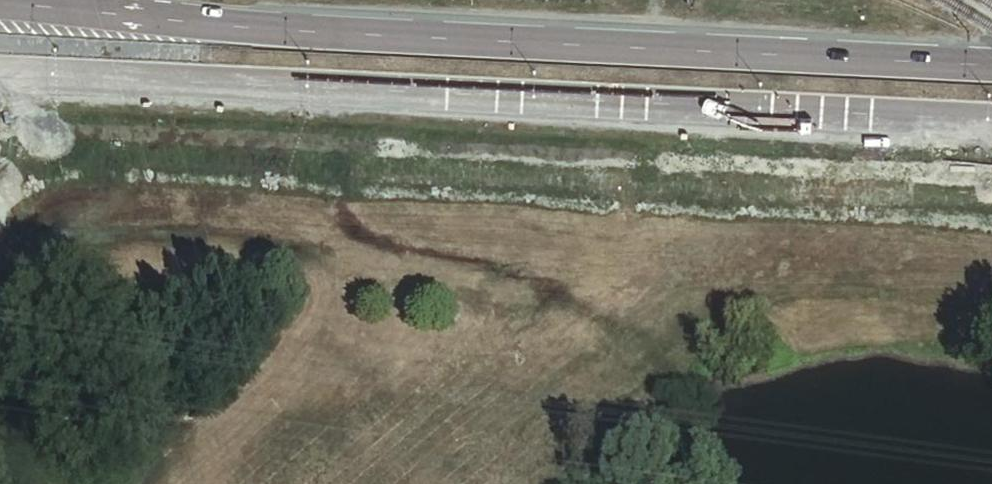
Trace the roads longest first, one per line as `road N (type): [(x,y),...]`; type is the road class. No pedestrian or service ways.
road 1 (secondary): [(0,77),(991,122)]
road 2 (secondary): [(991,67),(331,36),(43,0)]

